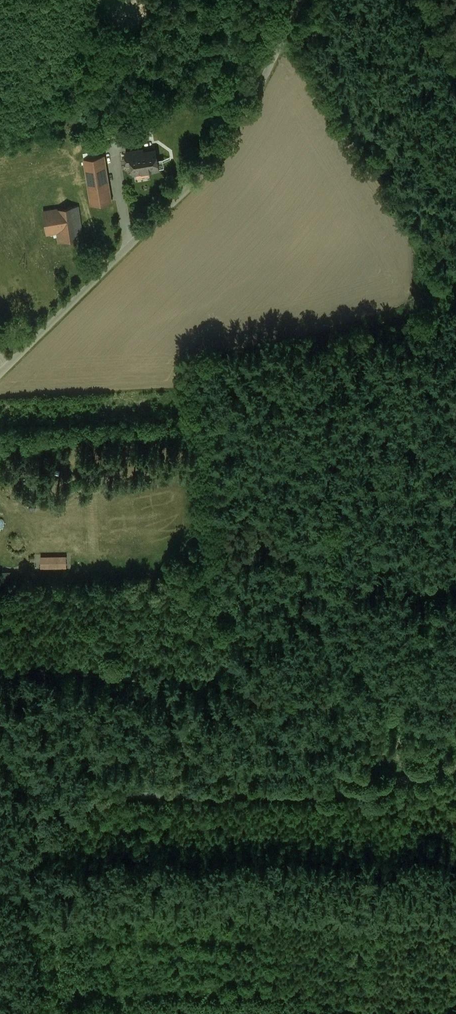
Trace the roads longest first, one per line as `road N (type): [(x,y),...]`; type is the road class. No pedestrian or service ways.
road 1 (unclassified): [(301,0),(260,88),(202,173),(0,373)]
road 2 (unclassified): [(0,860),(61,815),(104,800),(351,791),(455,766)]

